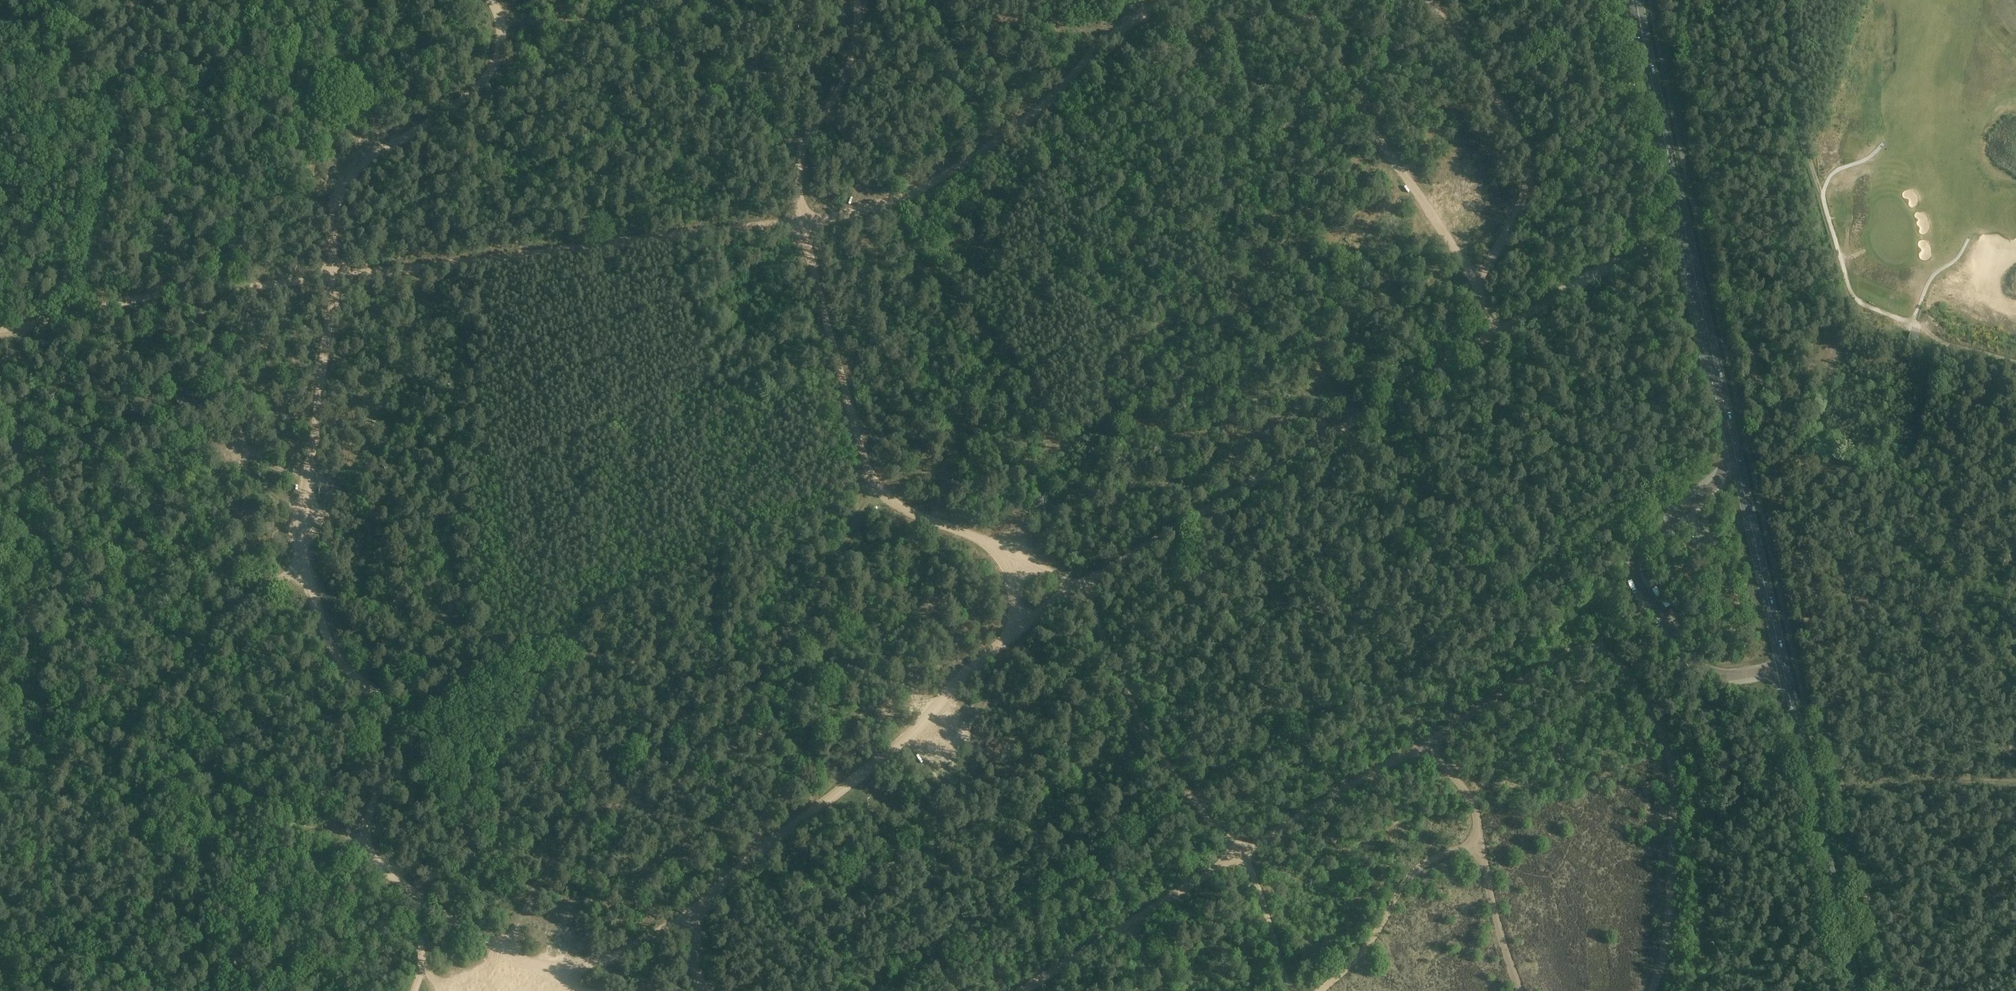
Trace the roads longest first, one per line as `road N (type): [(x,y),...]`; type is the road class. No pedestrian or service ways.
road 1 (track): [(1686,241),(1607,267),(1495,332),(1013,630),(883,757),(696,906),(702,990)]
road 2 (track): [(0,330),(151,295),(824,220),(885,203),(994,143),(1049,101),(1117,32),(1167,0)]
road 3 (track): [(1292,990),(1247,859),(1170,771),(1080,588),(896,504),(868,469),(810,257),(799,184),(805,138),(838,92),(855,45),(857,0)]
road 4 (track): [(490,0),(502,34),(486,79),(364,160),(337,189),(328,331),(300,521),(304,574),(331,647),(389,707),(396,729),(363,838),(372,856),(417,897),(421,963),(414,990)]
road 5 (primary): [(1855,990),(1636,0)]
road 6 (track): [(1595,648),(1562,656),(1021,990)]
road 7 (track): [(417,897),(492,843),(603,727),(690,681),(788,644),(877,487)]
road 8 (track): [(1786,0),(1786,43),(1822,202),(1856,300),(1936,341),(2015,359)]
road 9 (track): [(690,681),(666,668),(311,592)]
road 10 (track): [(304,574),(277,578),(235,606),(138,713),(133,734),(0,687)]
road 11 (track): [(1495,332),(1474,281),(1389,155),(1303,0)]
road 12 (track): [(1651,990),(1665,943),(1670,759),(1622,665),(1595,648)]
road 13 (track): [(541,643),(877,487)]
road 14 (track): [(1019,558),(1044,465),(1103,425),(1110,411),(1173,433),(1271,429)]
road 15 (track): [(506,947),(571,835),(605,809),(632,805),(772,842)]
road 16 (track): [(501,23),(595,24),(741,111),(799,159)]
road 17 (track): [(1429,0),(1530,159),(1527,193),(1474,281)]
road 18 (track): [(1968,240),(1958,261),(1933,273),(1912,323),(1889,333),(1857,326),(1842,335),(1746,438)]
road 19 (track): [(1218,0),(1247,82),(1256,185),(1271,224),(1262,260),(1245,272)]
road 20 (track): [(1419,747),(1461,784),(1477,813),(1520,990)]
road 21 (track): [(133,734),(307,827),(363,838)]
road 22 (track): [(1320,990),(1362,953),(1416,870),(1480,842)]
road 23 (track): [(1837,784),(1896,990)]
road 24 (track): [(23,532),(23,327)]
road 25 (track): [(417,897),(589,990)]
road 26 (track): [(1837,784),(2015,783)]
road 27 (track): [(1094,51),(1067,28),(959,14),(932,0)]
road 28 (track): [(555,974),(636,945),(696,906)]
road 29 (track): [(638,807),(679,688)]

